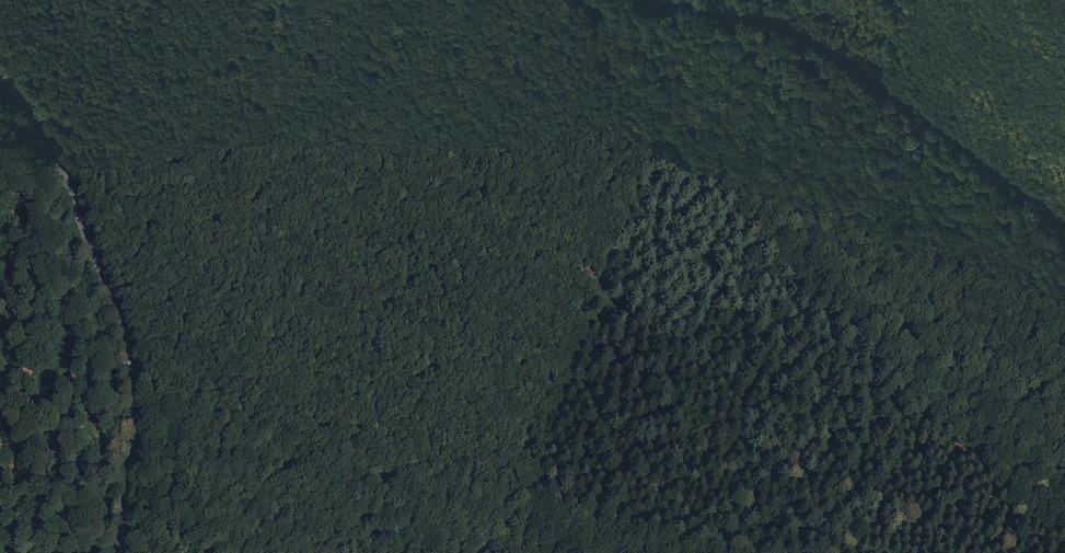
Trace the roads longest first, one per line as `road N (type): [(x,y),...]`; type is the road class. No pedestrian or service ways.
road 1 (track): [(581,0),(656,131),(739,204),(867,356),(1010,500),(1064,536)]
road 2 (tertiary): [(121,552),(135,399),(124,335),(52,144),(0,78)]
road 3 (tertiary): [(657,0),(757,18),(819,41),(1064,222)]

